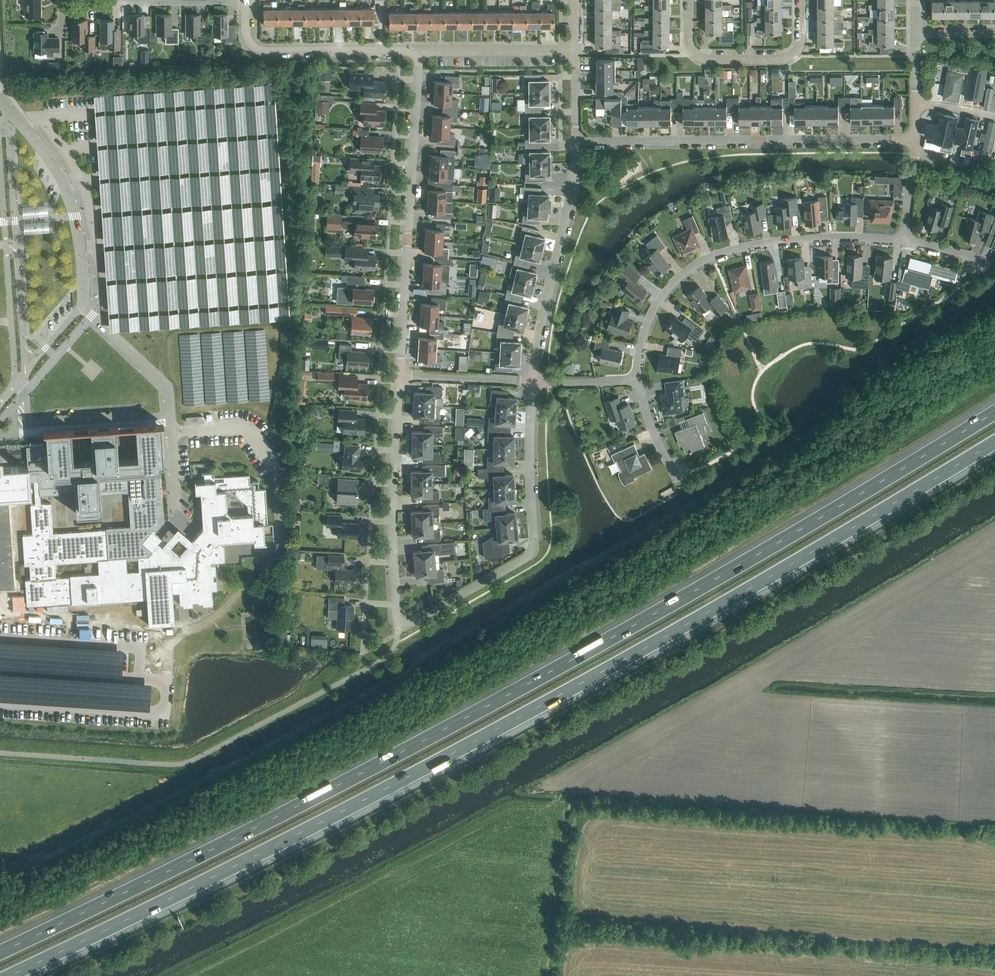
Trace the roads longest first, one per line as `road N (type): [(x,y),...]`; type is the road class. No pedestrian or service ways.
road 1 (motorway): [(994,411),(445,729),(0,951)]
road 2 (motorway): [(7,975),(540,706),(994,441)]
road 3 (residential): [(391,521),(398,628),(530,554),(534,383)]
road 4 (residential): [(637,380),(641,344),(665,293),(714,256),(833,237),(908,241)]
road 5 (residential): [(577,142),(916,140)]
road 6 (residential): [(400,375),(418,52)]
road 7 (residential): [(9,107),(26,374)]
road 8 (residential): [(534,383),(577,142)]
road 9 (residential): [(9,107),(71,193),(83,307)]
road 10 (residential): [(692,0),(691,45),(707,59),(796,54),(801,0)]
road 11 (residential): [(247,2),(248,32),(266,51),(418,52)]
road 12 (residential): [(247,2),(66,10),(64,0)]
road 13 (residential): [(418,52),(576,51)]
road 14 (residential): [(391,521),(400,375)]
road 15 (residential): [(400,375),(534,383)]

